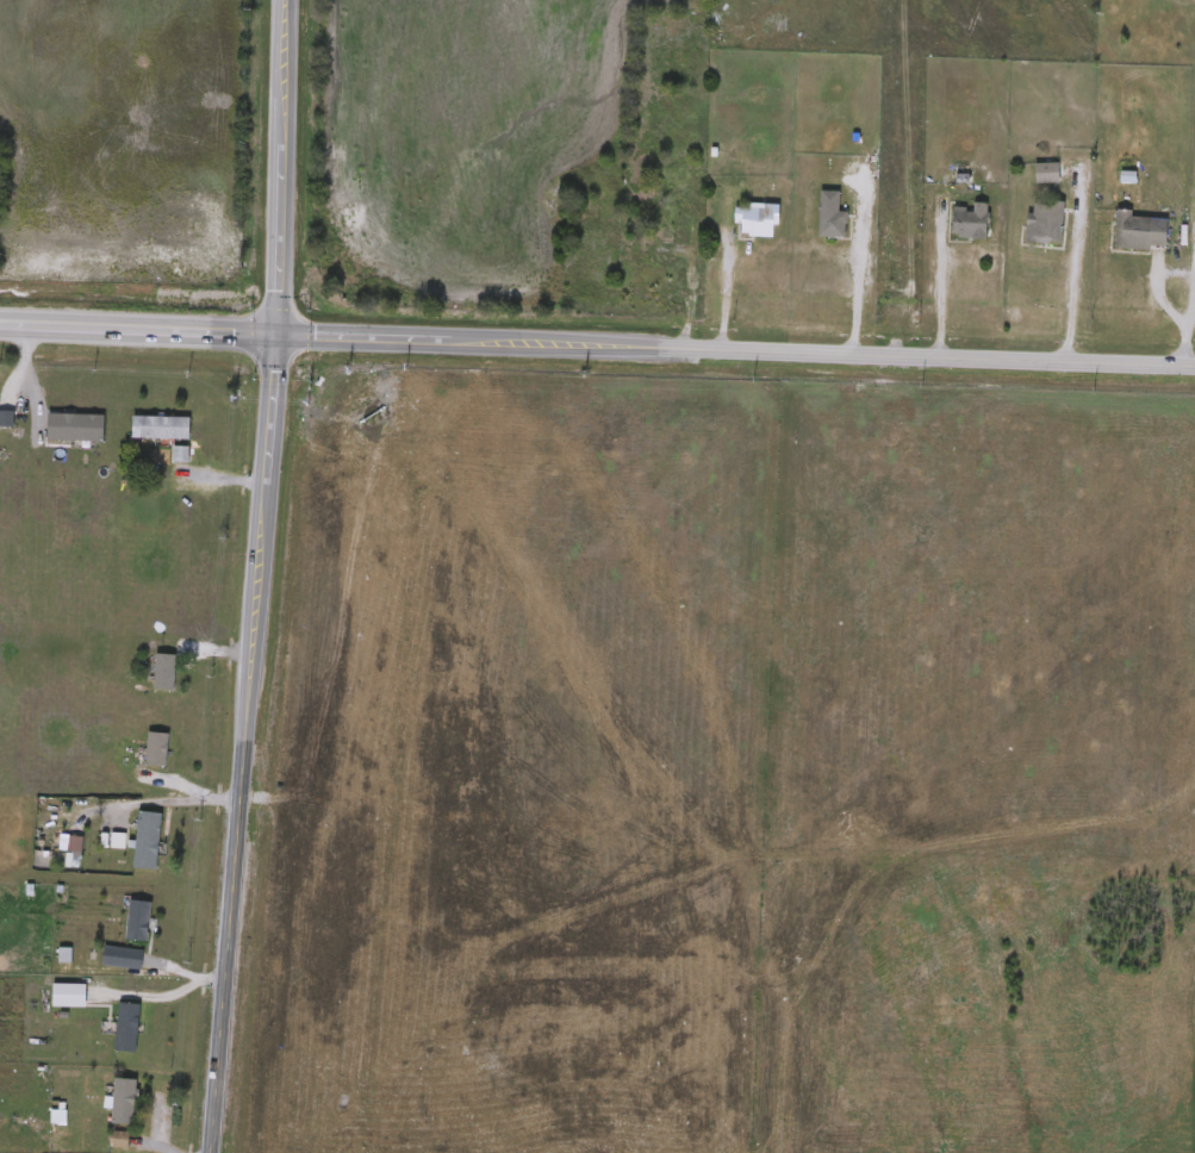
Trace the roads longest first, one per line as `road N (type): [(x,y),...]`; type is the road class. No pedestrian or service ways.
road 1 (secondary): [(0,326),(1194,365)]
road 2 (tertiary): [(282,0),(269,468),(213,1152)]
road 3 (residential): [(434,519),(452,510),(655,516),(1110,544),(1128,554)]
road 4 (residential): [(630,1152),(655,516)]
road 5 (residential): [(386,1142),(376,1093),(434,519)]
road 6 (residential): [(894,534),(873,1152)]
road 7 (residential): [(1128,554),(1133,640),(1108,1152)]
road 8 (residential): [(777,350),(767,522)]
road 9 (residential): [(394,916),(234,906)]
road 10 (residential): [(520,1152),(386,1142)]

